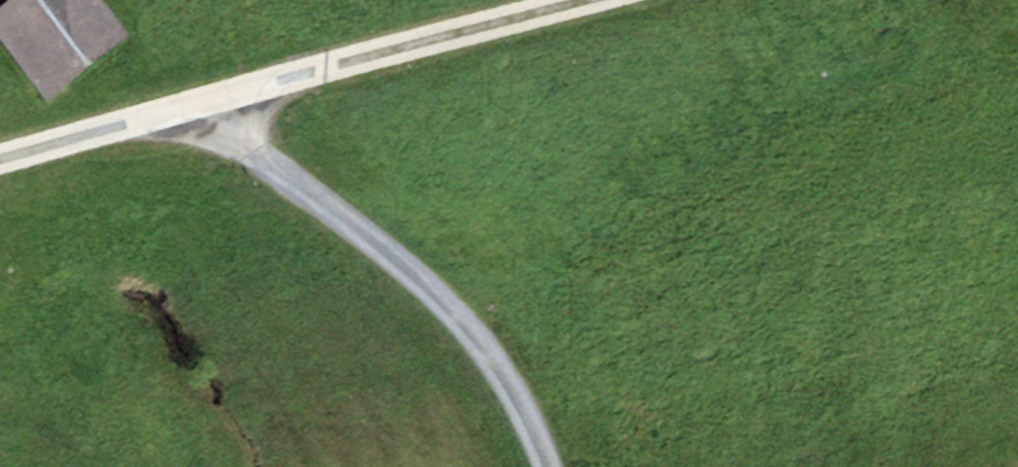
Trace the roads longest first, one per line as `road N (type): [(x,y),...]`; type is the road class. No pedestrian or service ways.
road 1 (unclassified): [(0,169),(603,0)]
road 2 (track): [(203,111),(354,225),(507,363),(550,466)]

